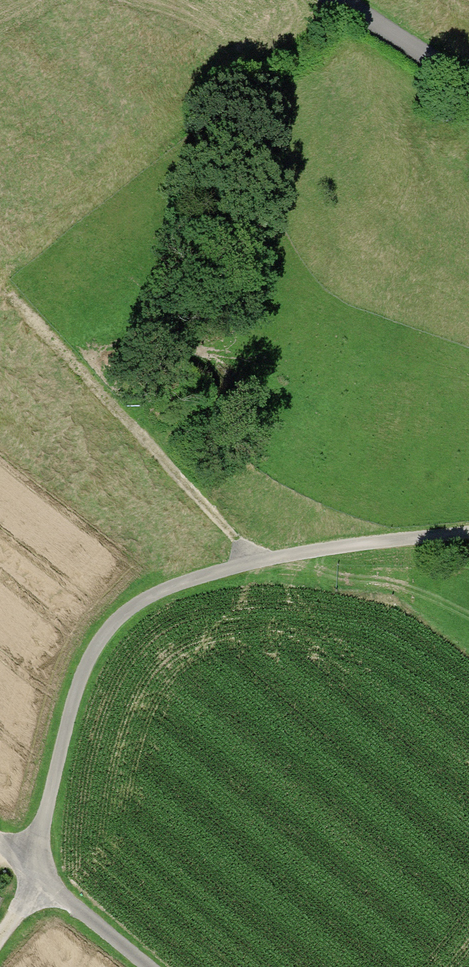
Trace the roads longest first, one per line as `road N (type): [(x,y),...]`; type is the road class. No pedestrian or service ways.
road 1 (track): [(257,560),(145,450),(40,322),(10,319),(0,331)]
road 2 (unclassified): [(341,0),(468,83)]
road 3 (track): [(144,966),(45,885)]

